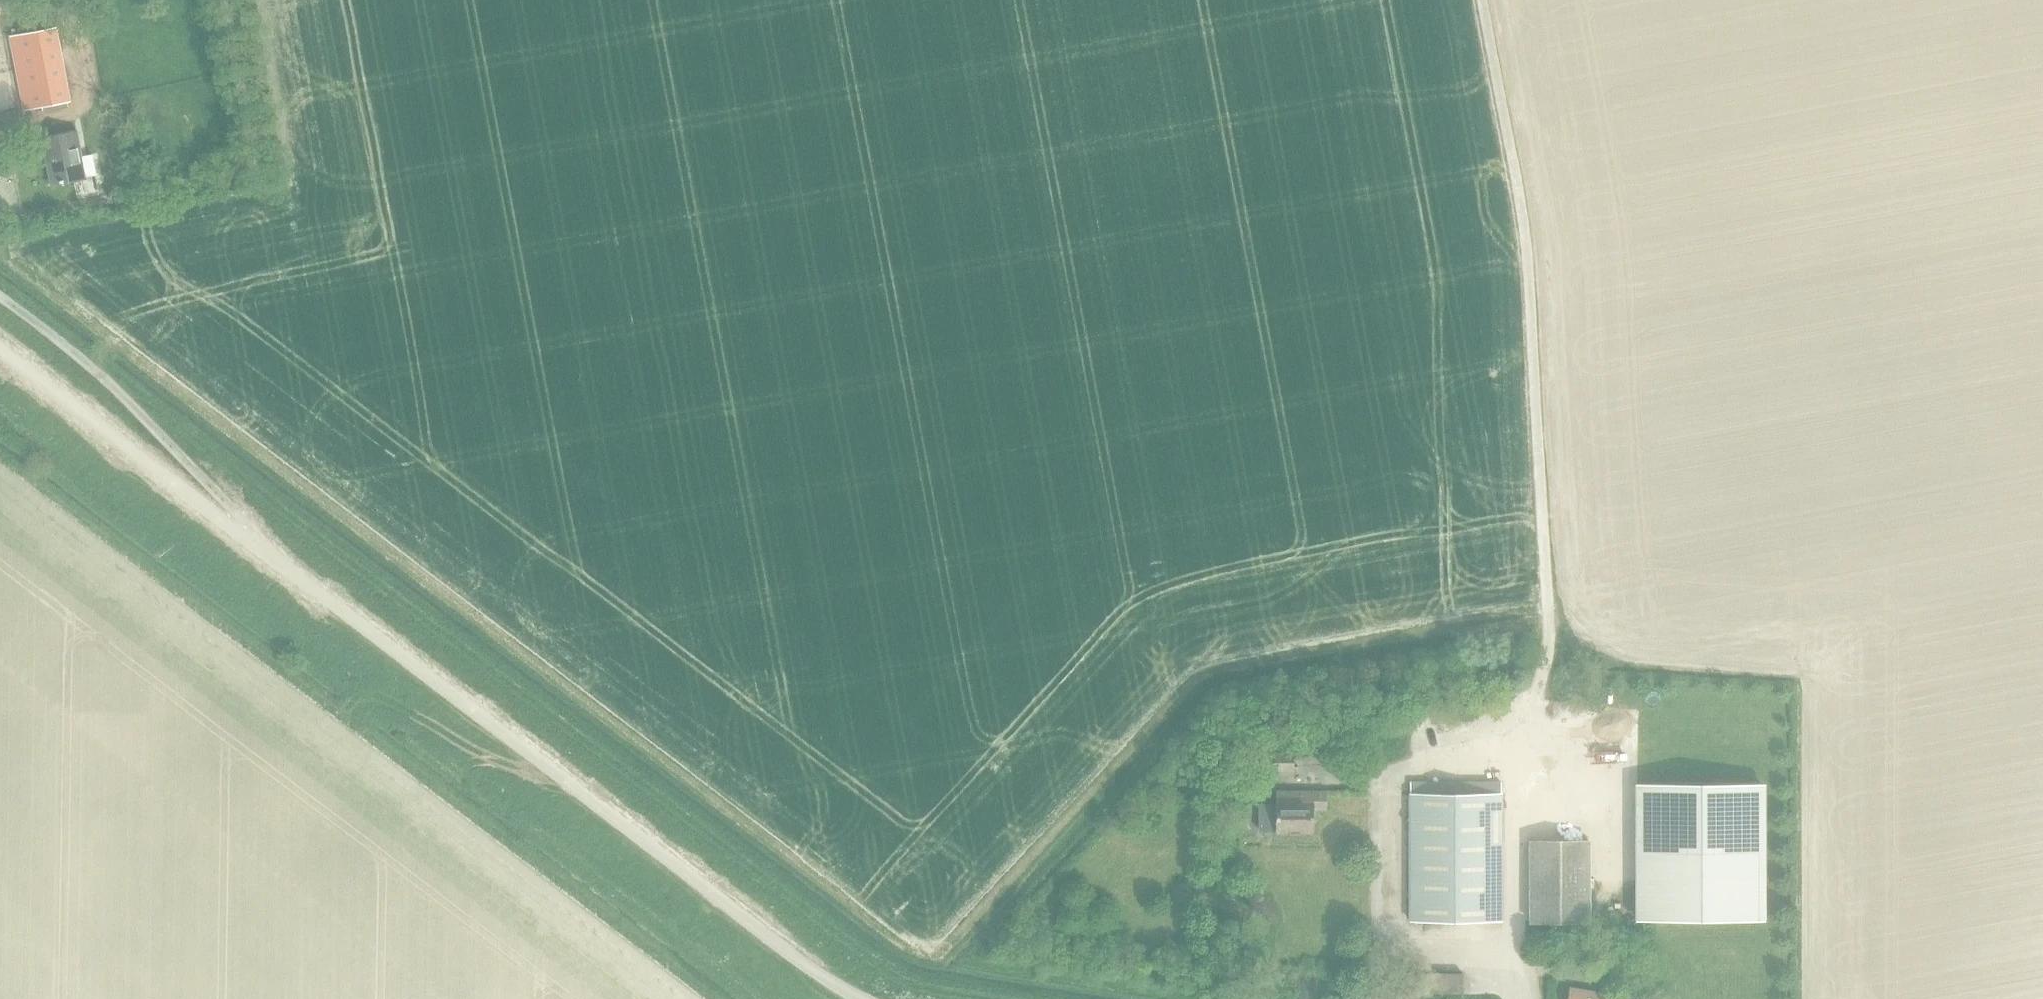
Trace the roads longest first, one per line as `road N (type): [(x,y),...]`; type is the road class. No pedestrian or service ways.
road 1 (unclassified): [(861,998),(247,536)]
road 2 (track): [(1495,0),(1544,316),(1550,698)]
road 3 (unclassified): [(247,536),(196,473),(66,345),(0,297)]
road 4 (unclassified): [(247,536),(0,352)]

